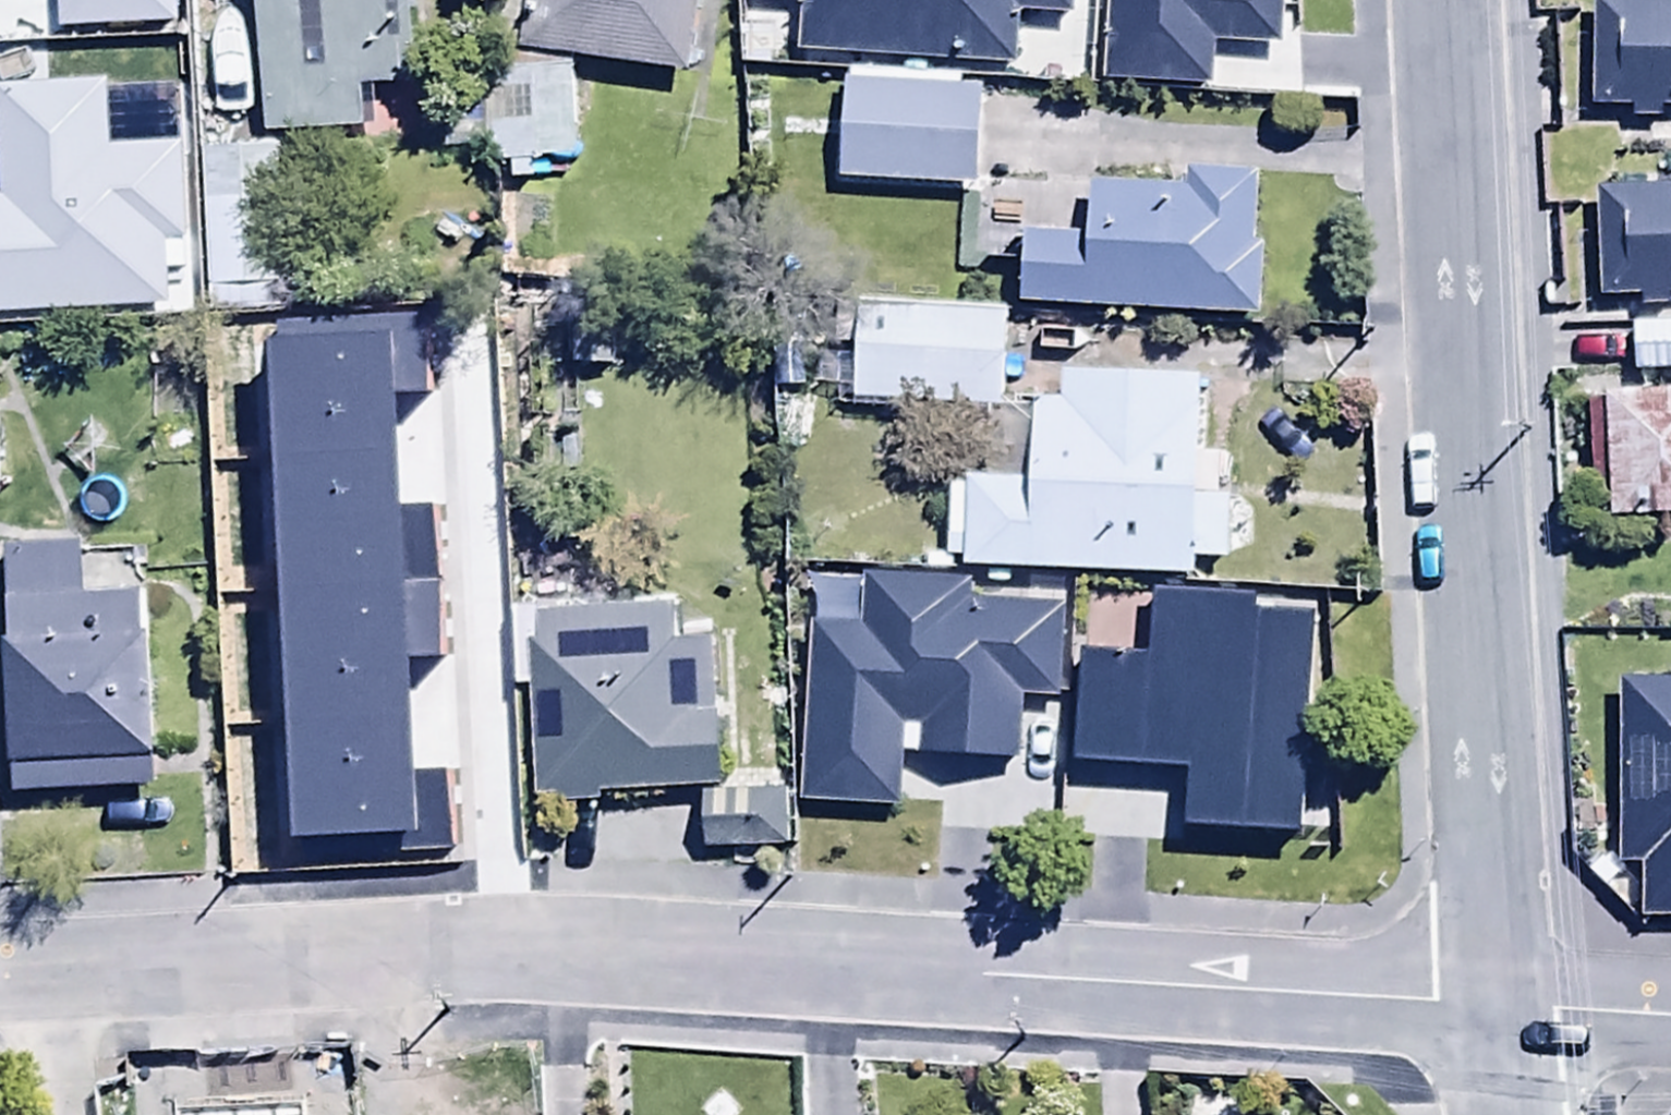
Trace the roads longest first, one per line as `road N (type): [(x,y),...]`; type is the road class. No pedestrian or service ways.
road 1 (residential): [(56,966),(585,954),(1508,1004)]
road 2 (residential): [(1443,0),(1508,1004)]
road 3 (residential): [(1508,1004),(1670,1016)]
road 4 (residential): [(61,1114),(56,966)]

